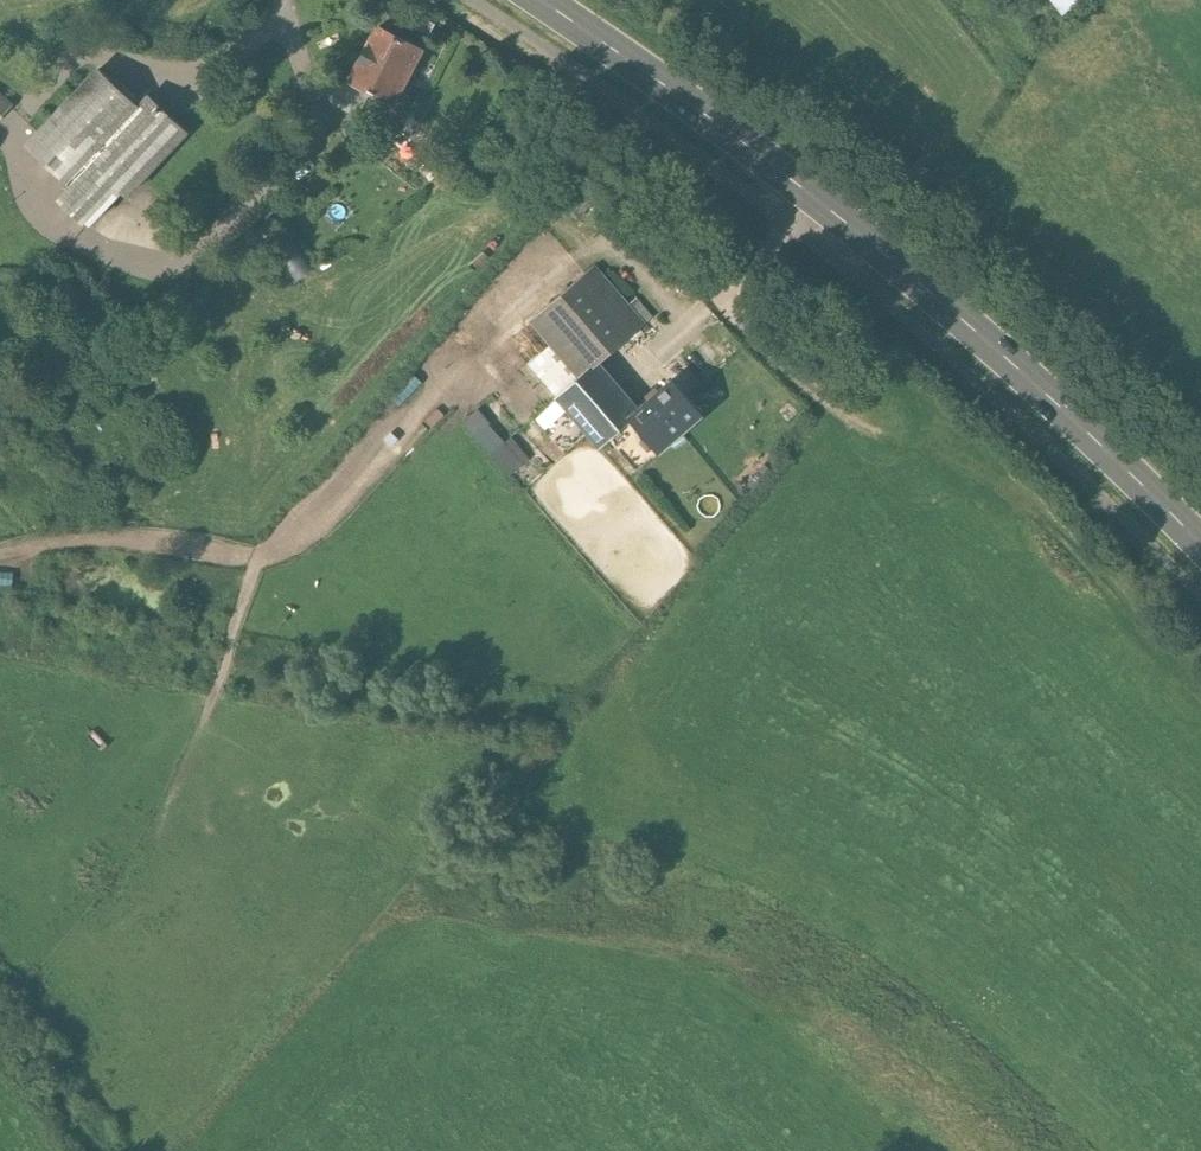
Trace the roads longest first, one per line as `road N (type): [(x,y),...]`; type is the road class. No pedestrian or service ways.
road 1 (track): [(0,556),(97,541),(281,556),(334,520),(377,475),(486,333),(597,243),(610,244),(699,312)]

